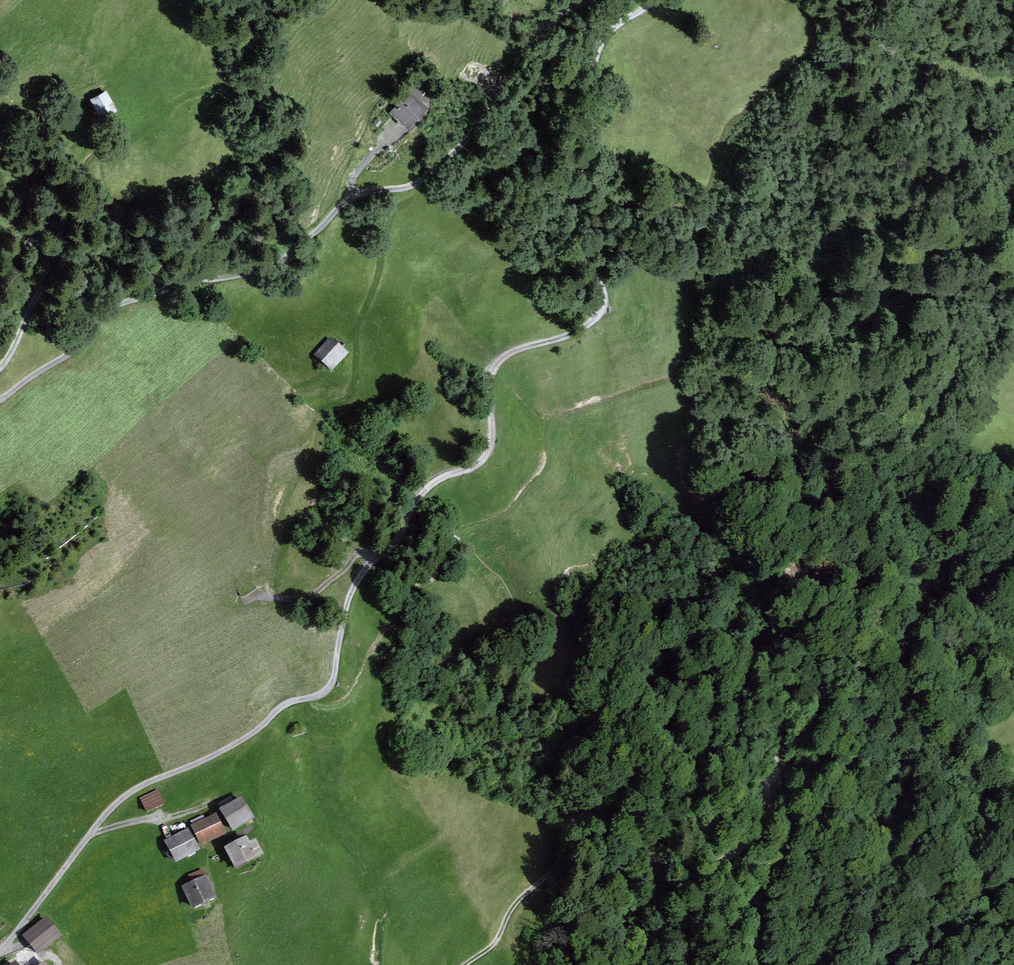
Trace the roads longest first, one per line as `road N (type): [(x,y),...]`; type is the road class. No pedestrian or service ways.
road 1 (track): [(28,917),(119,802),(247,737),(291,702),(326,690),(353,589),(375,556),(419,497),(487,456),(490,379),(498,364),(588,326),(602,312),(603,284),(546,195),(549,135),(596,55),(645,0)]
road 2 (track): [(572,0),(468,139),(415,187),(360,199),(282,261),(179,274),(131,295),(99,315),(70,357),(0,400)]
road 3 (track): [(464,964),(497,940),(512,908),(567,856),(587,817),(608,815),(629,847),(651,859),(721,860),(753,824),(774,763)]
road 4 (track): [(774,763),(786,719),(801,700),(890,665),(928,596),(1013,559)]
road 5 (track): [(0,357),(73,242),(55,224),(0,269)]
road 6 (track): [(765,964),(761,914),(790,829),(774,763)]
road 7 (track): [(375,556),(360,552),(294,601),(259,595)]
road 8 (track): [(218,802),(91,833)]

